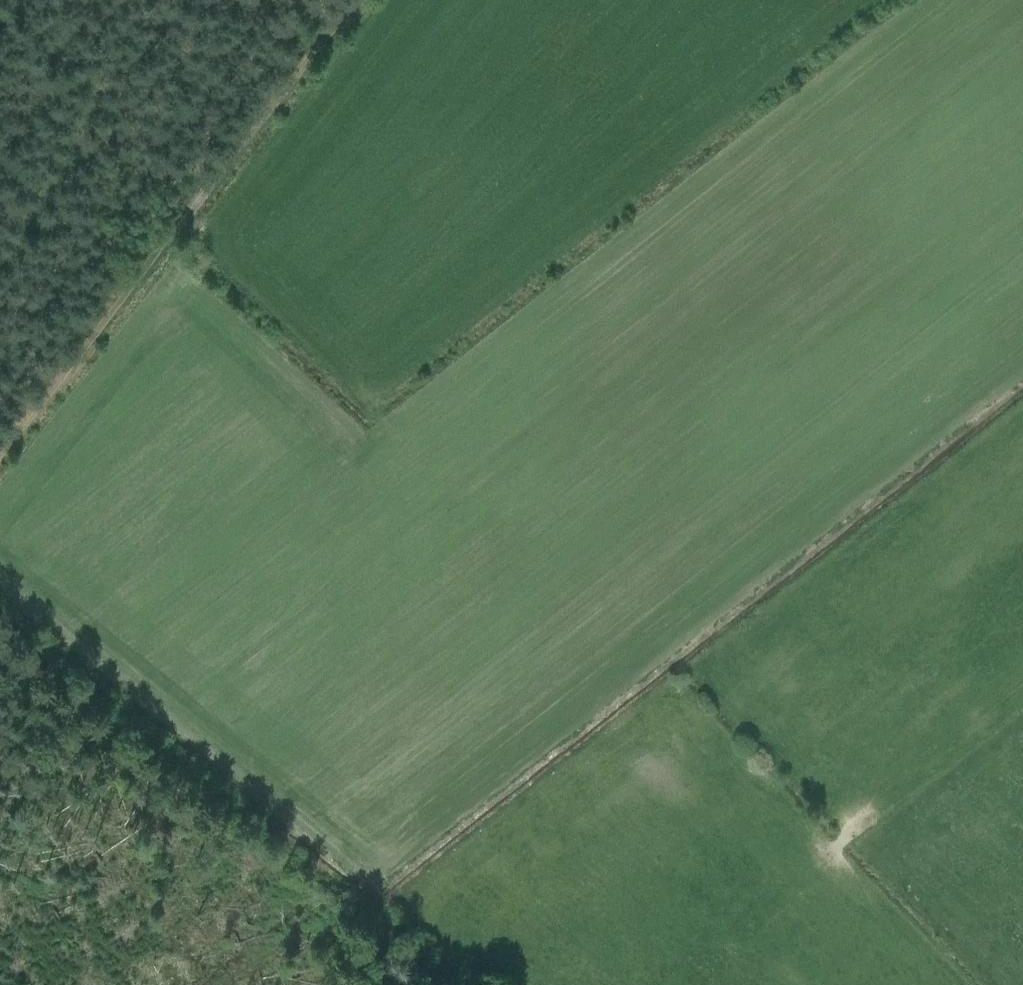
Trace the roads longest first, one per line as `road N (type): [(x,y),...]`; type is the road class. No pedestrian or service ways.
road 1 (track): [(0,634),(440,984)]
road 2 (track): [(332,0),(0,429)]

